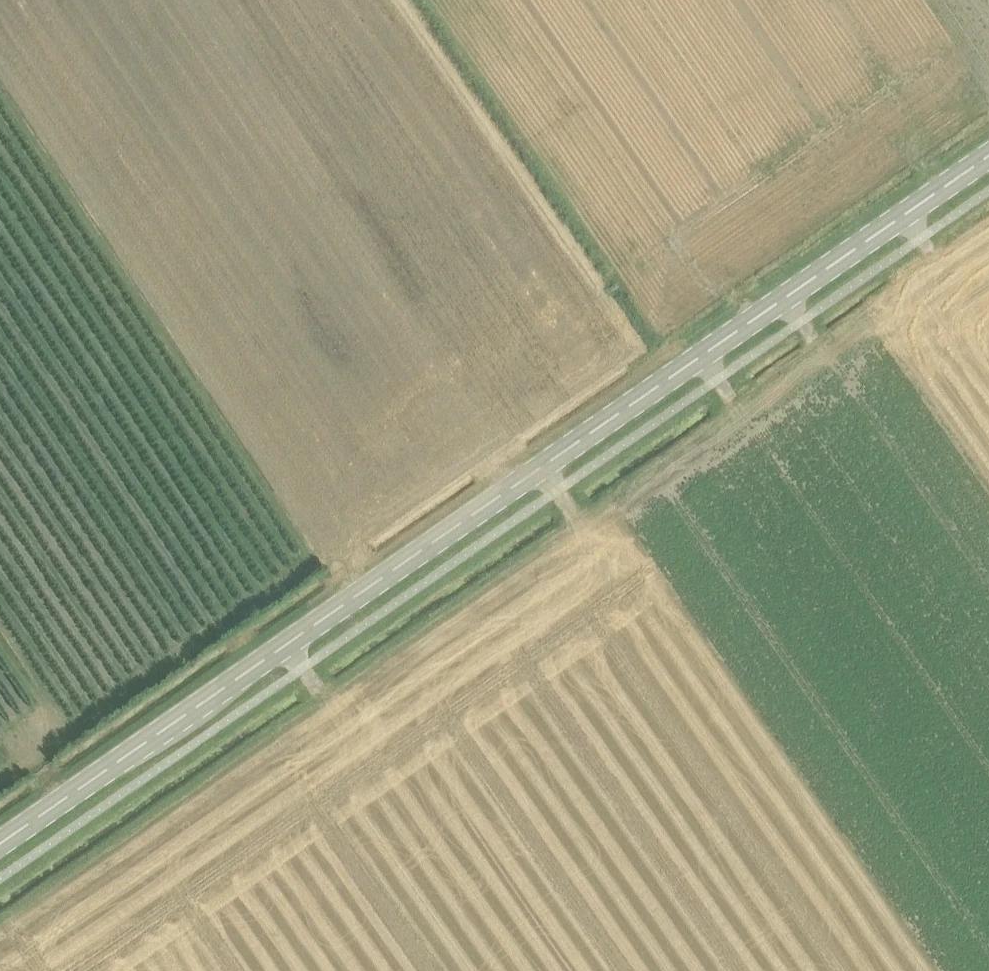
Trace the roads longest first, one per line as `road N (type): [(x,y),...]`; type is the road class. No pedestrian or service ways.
road 1 (tertiary): [(0,842),(988,154)]

